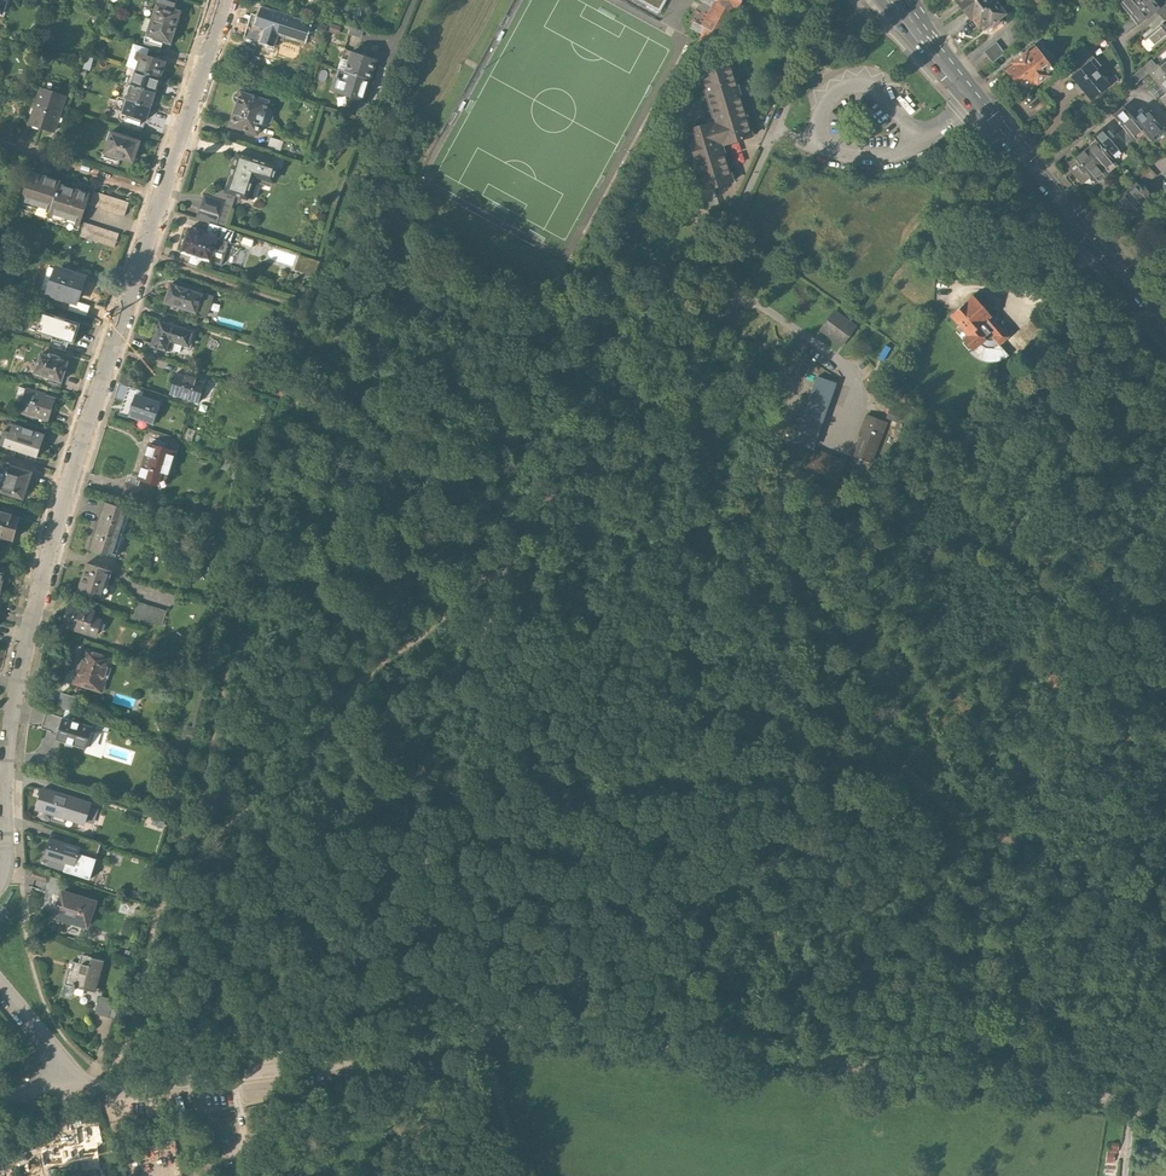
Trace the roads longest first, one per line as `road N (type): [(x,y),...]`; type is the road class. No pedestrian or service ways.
road 1 (residential): [(72,1088),(229,1077),(523,1029),(1165,1111)]
road 2 (residential): [(224,0),(32,619),(10,721),(0,881)]
road 3 (track): [(669,354),(639,400),(538,500),(510,549),(419,763),(415,800),(428,857),(473,1003)]
road 4 (primary): [(920,32),(1165,324)]
road 5 (track): [(481,1033),(525,1175)]
road 6 (residential): [(0,985),(38,1029),(72,1088)]

